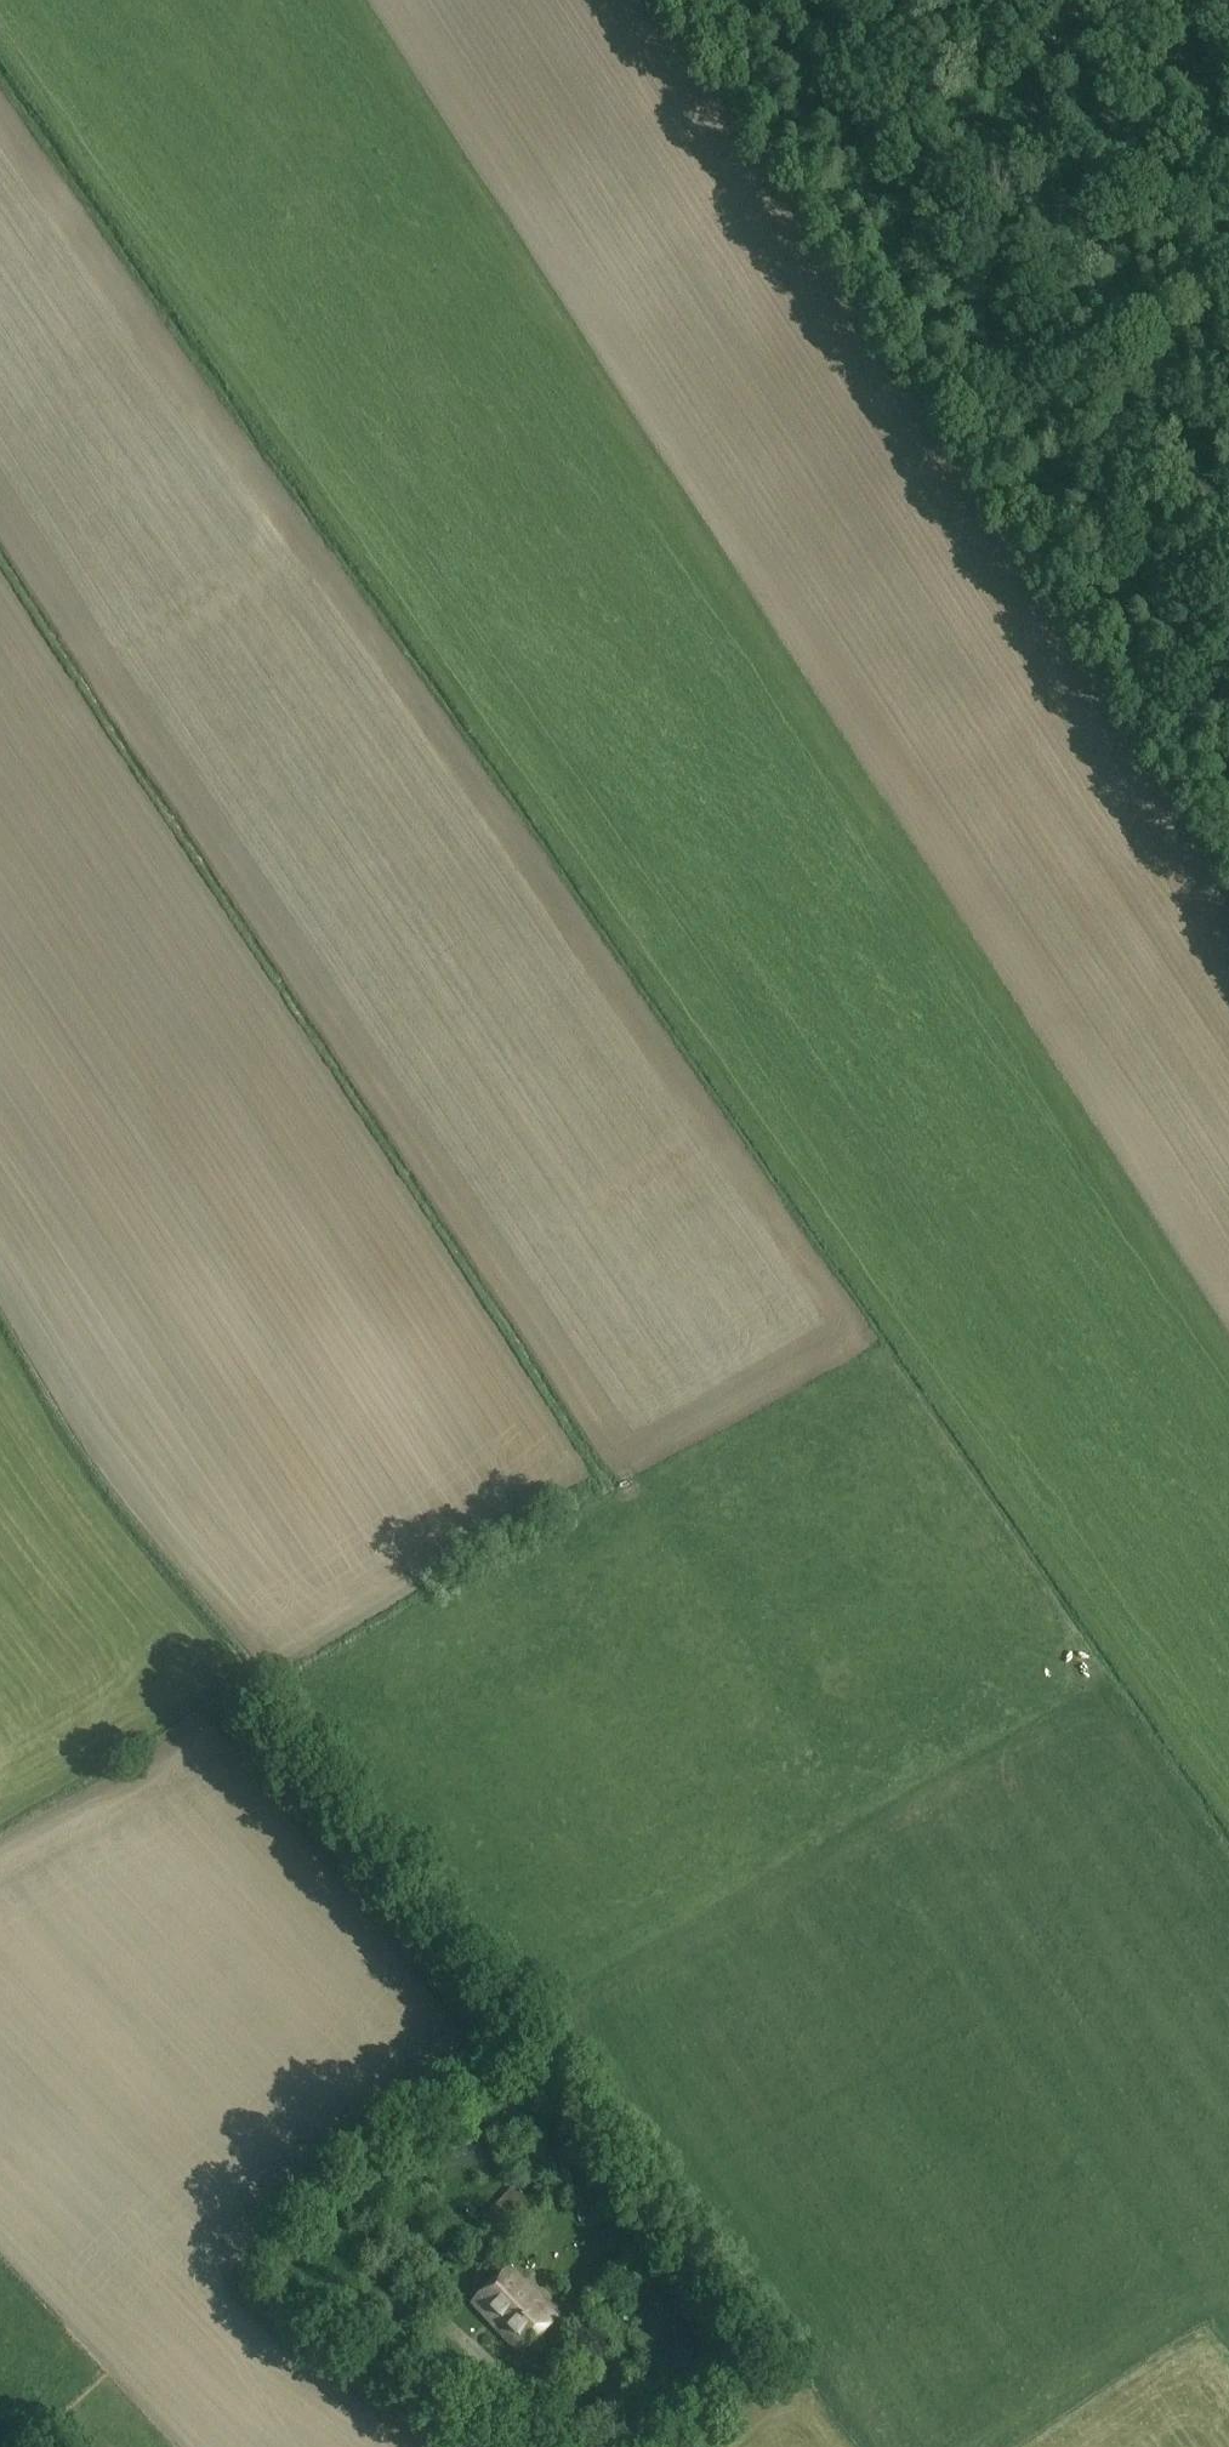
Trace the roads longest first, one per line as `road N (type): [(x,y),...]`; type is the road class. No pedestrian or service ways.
road 1 (track): [(1228,532),(1201,464),(1125,381),(1117,362),(1115,259),(963,0)]
road 2 (track): [(1120,272),(1175,68),(1228,6)]
road 3 (track): [(566,2446),(556,2420),(440,2319)]

